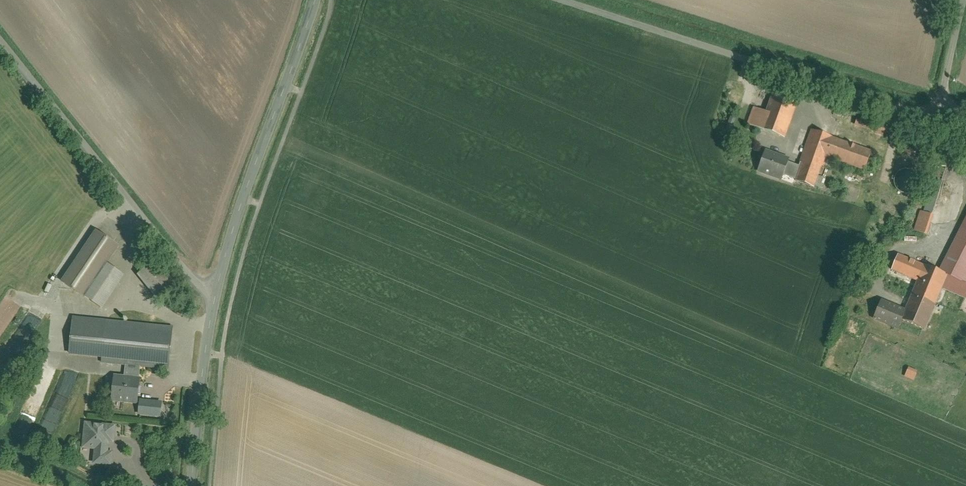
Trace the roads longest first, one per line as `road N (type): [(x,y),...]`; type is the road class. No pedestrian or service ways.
road 1 (residential): [(941,100),(902,109),(564,0)]
road 2 (unclassified): [(216,295),(187,277),(0,45)]
road 3 (tertiary): [(316,0),(242,200),(216,295)]
road 4 (tertiary): [(216,295),(191,485)]

